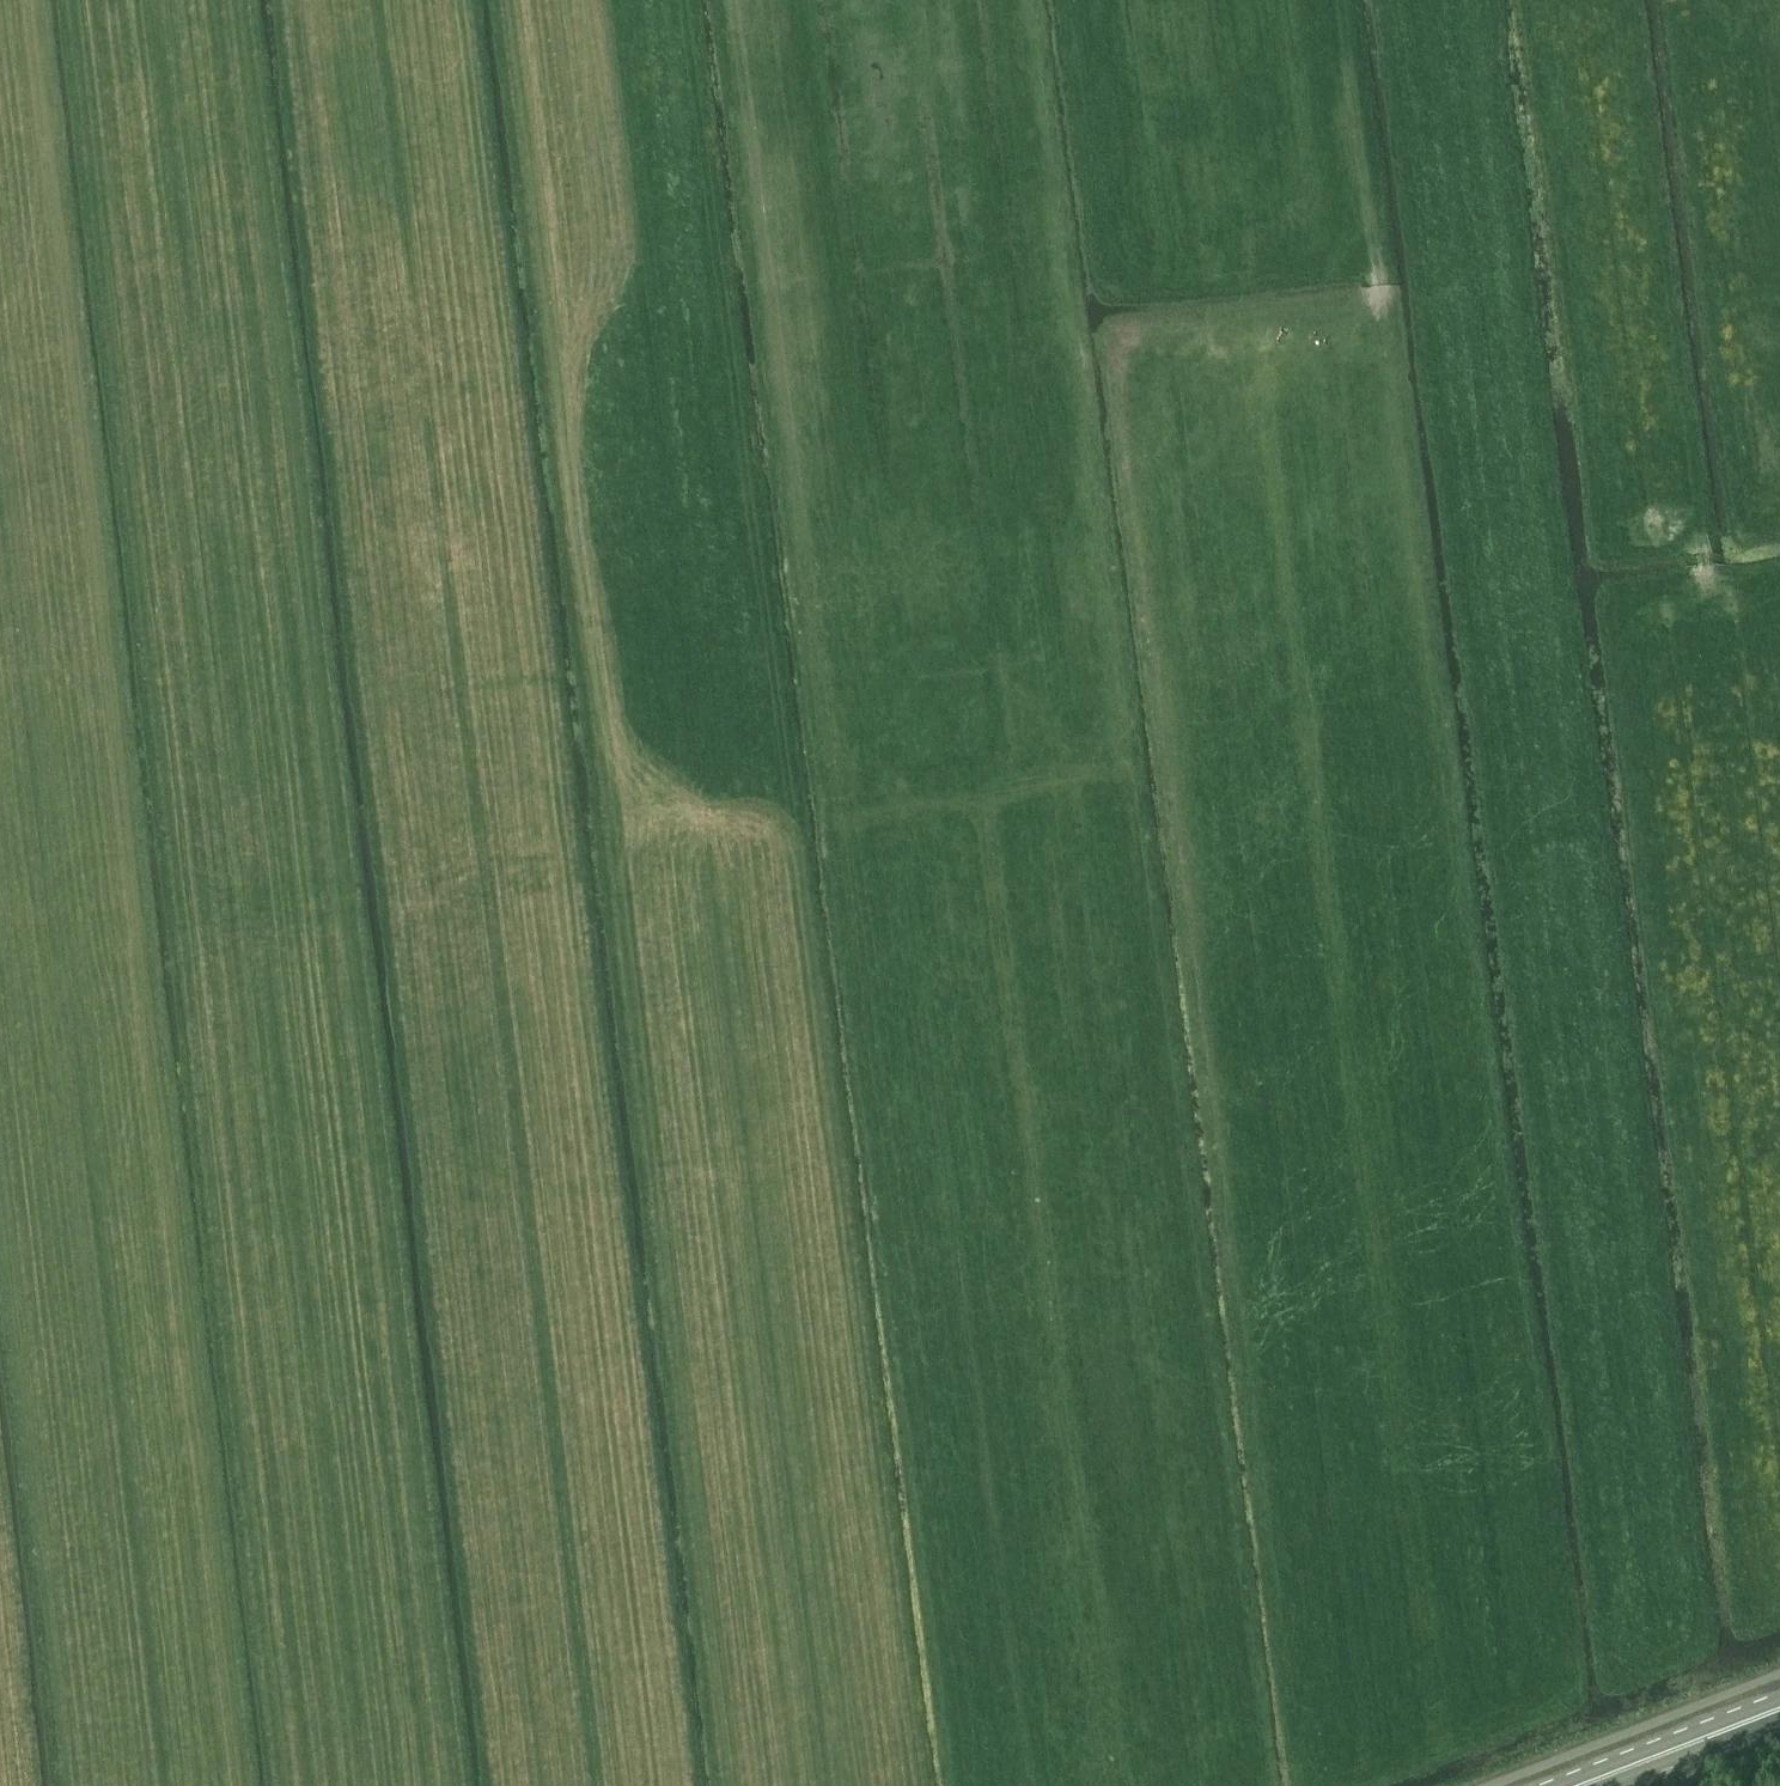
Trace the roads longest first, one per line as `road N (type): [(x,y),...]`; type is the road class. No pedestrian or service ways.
road 1 (primary): [(1578,1785),(1779,1708)]

